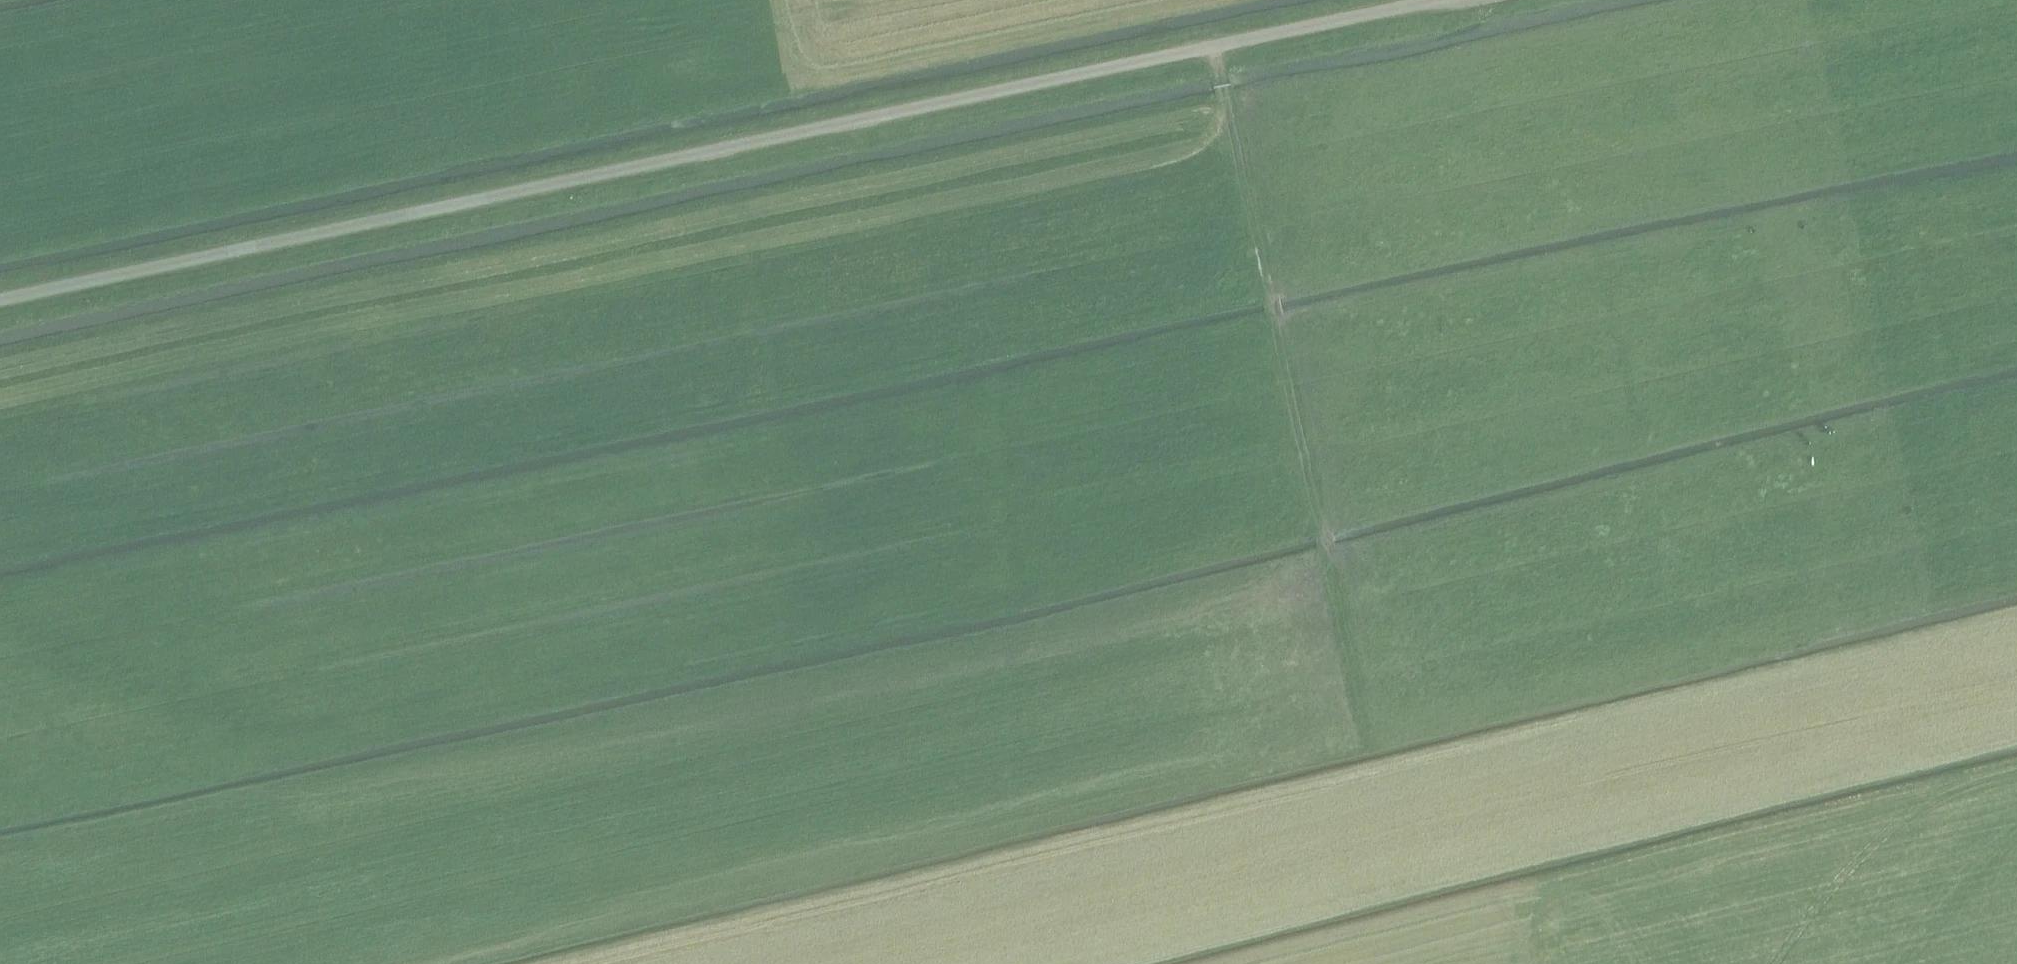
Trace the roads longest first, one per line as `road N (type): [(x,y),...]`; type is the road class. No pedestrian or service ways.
road 1 (unclassified): [(0,300),(1426,0)]
road 2 (track): [(1333,580),(1211,44)]

